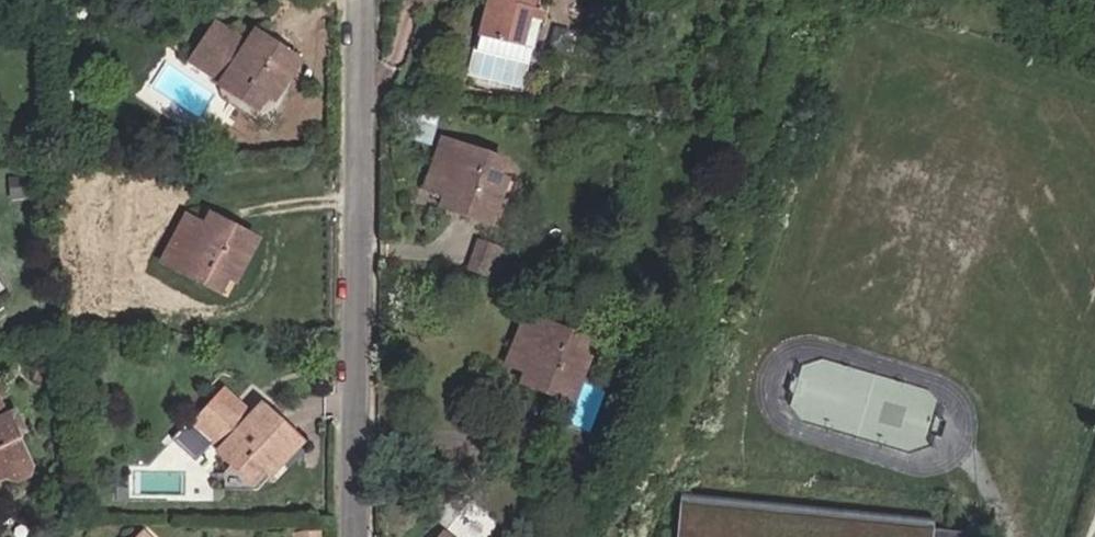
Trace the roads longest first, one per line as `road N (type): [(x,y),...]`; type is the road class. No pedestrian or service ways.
road 1 (residential): [(354,536),(368,0)]

